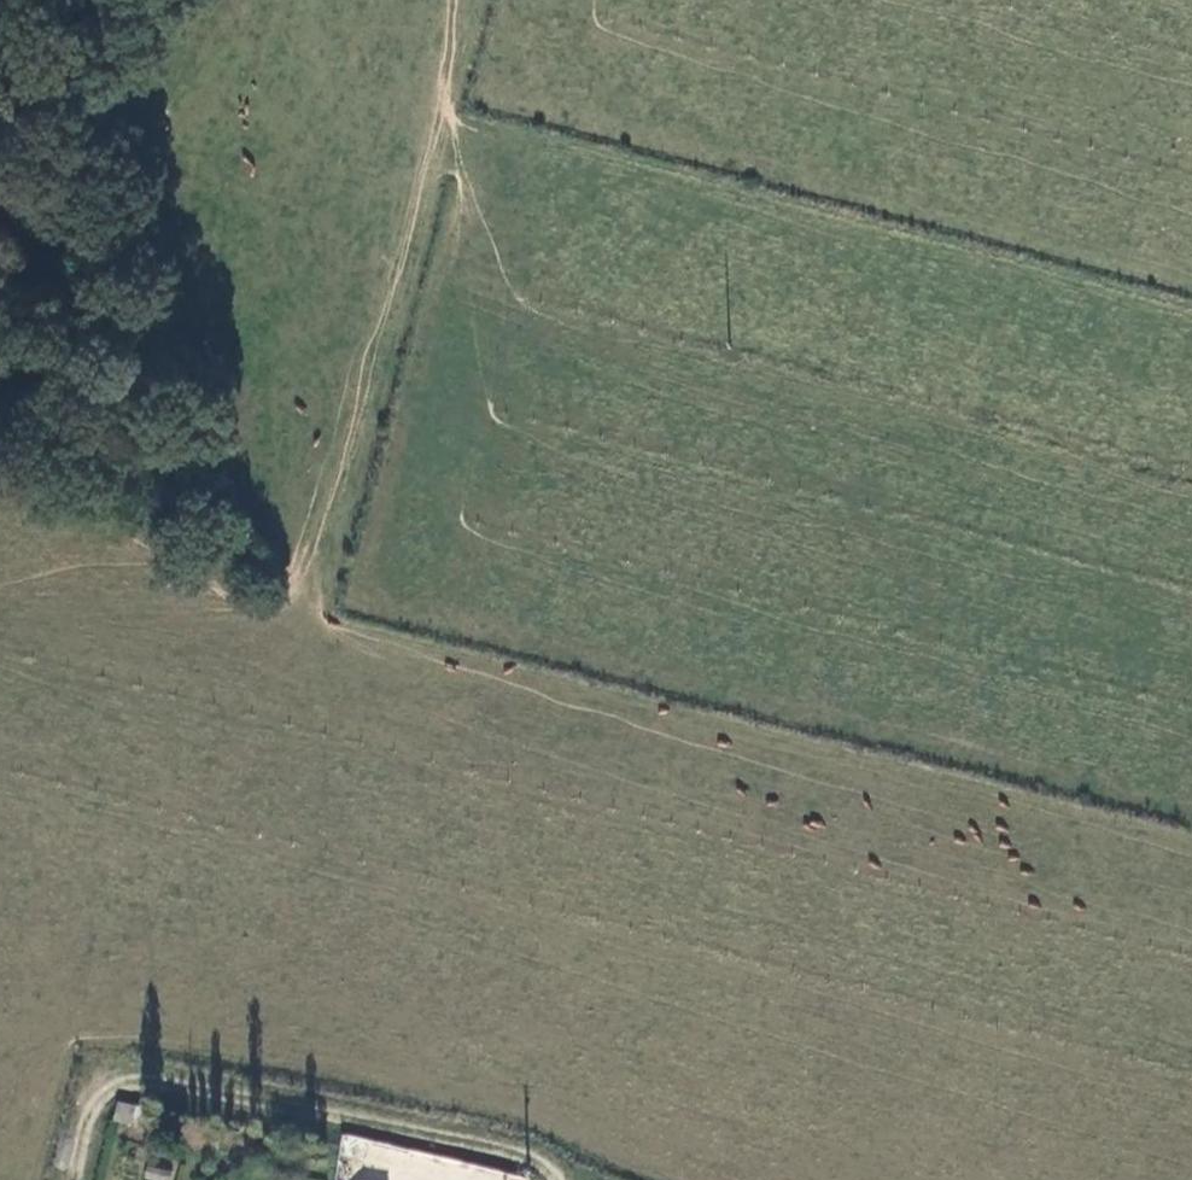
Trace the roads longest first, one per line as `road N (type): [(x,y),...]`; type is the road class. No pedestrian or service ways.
road 1 (track): [(552,1179),(525,1155),(149,1081),(105,1090),(90,1117),(76,1179)]

